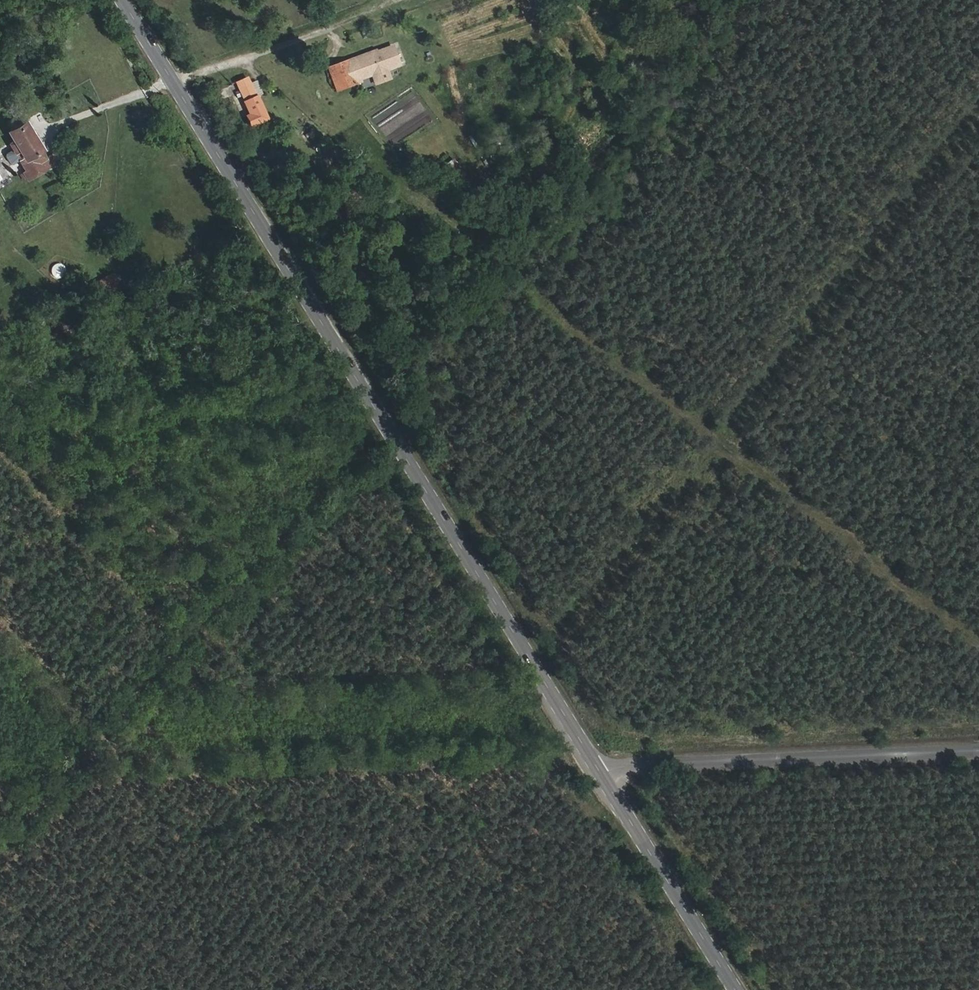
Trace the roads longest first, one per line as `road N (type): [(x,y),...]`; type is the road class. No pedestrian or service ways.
road 1 (track): [(978,643),(484,253),(378,161),(311,87),(310,71),(343,54),(337,29)]
road 2 (secondary): [(125,0),(599,773)]
road 3 (track): [(536,662),(978,99)]
road 4 (track): [(0,851),(385,417)]
road 5 (track): [(102,736),(171,755),(587,753)]
road 6 (tertiary): [(599,773),(978,746)]
road 7 (track): [(52,128),(400,0)]
road 8 (secondary): [(599,773),(735,989)]

